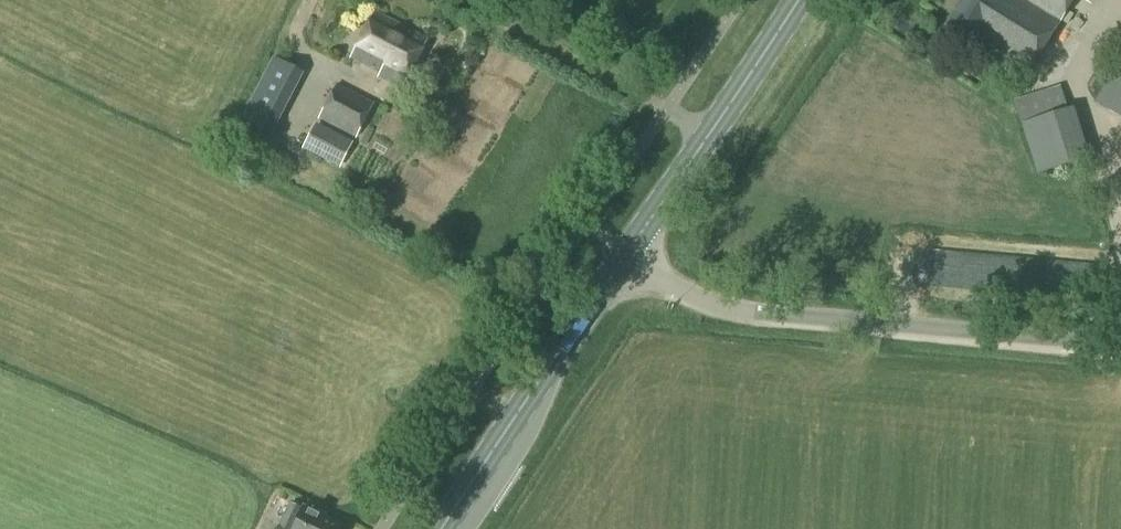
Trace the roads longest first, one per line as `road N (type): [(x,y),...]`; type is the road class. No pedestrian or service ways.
road 1 (unclassified): [(1120,347),(723,310),(622,271)]
road 2 (primary): [(622,271),(802,0)]
road 3 (primary): [(444,528),(622,271)]

